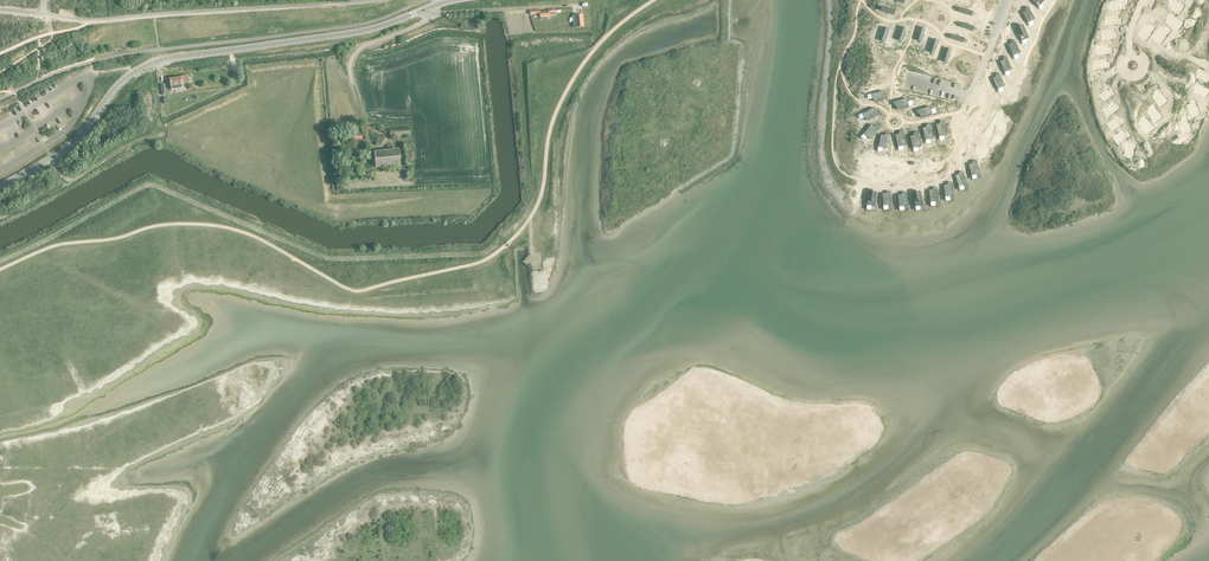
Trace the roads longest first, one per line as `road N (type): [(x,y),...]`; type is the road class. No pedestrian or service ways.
road 1 (unclassified): [(0,186),(65,149),(121,81),(153,62),(363,31),(440,3)]

